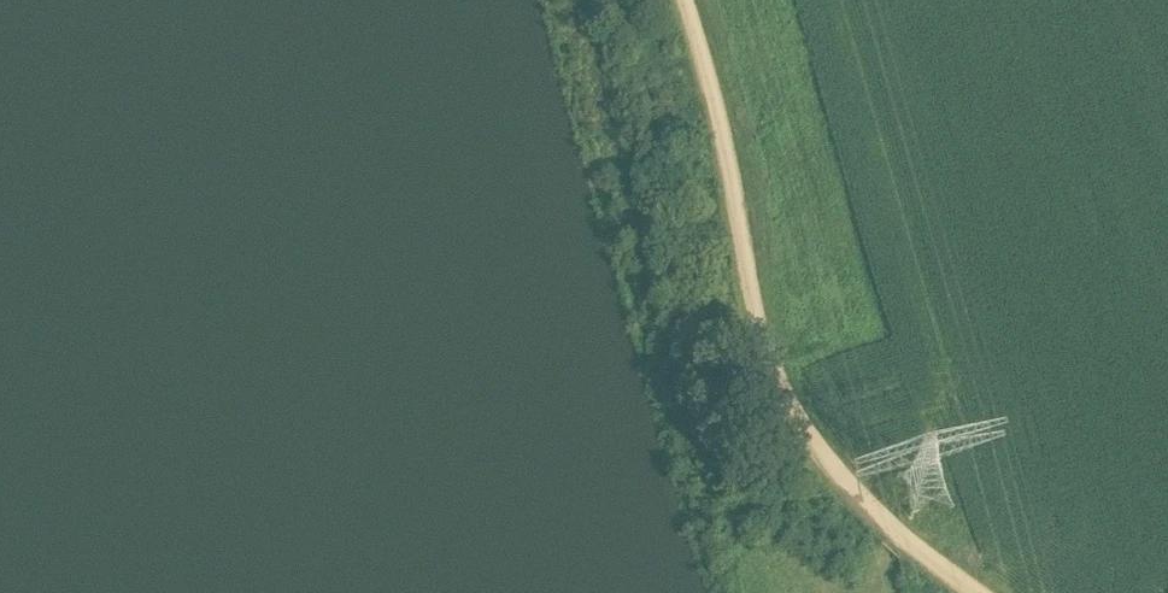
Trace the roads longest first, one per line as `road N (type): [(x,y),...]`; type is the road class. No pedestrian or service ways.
road 1 (track): [(683,0),(800,415),(851,486),(910,544),(979,592)]

